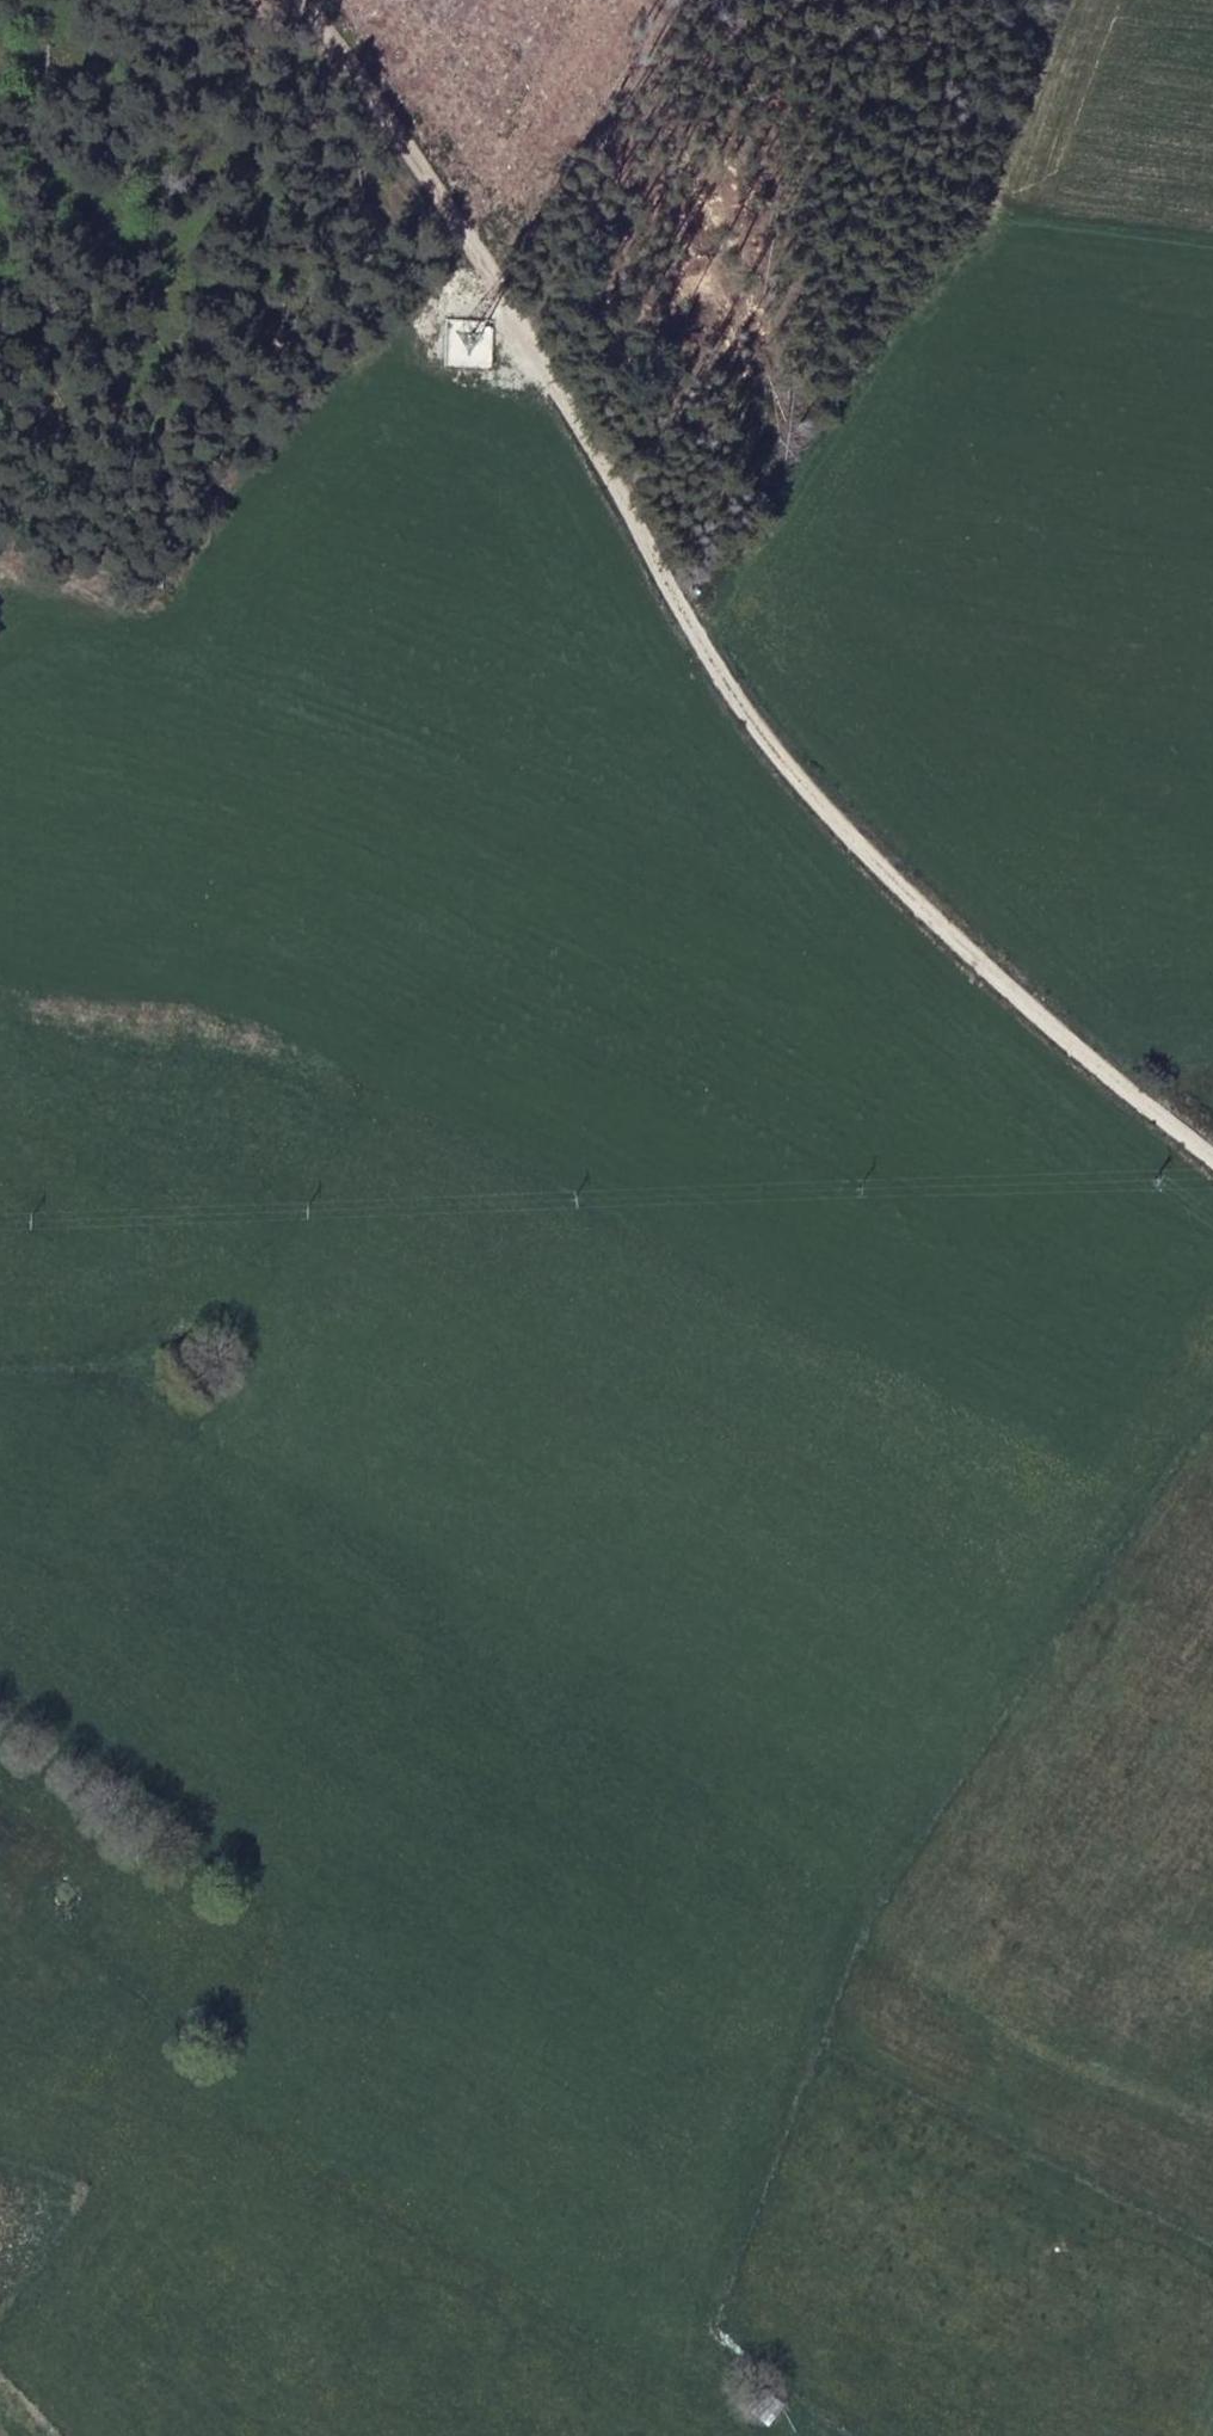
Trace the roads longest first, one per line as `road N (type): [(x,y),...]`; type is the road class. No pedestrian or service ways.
road 1 (track): [(308,0),(456,205),(689,611),(826,801),(910,889),(1212,1146)]
road 2 (track): [(1212,232),(936,185),(803,124),(628,0)]

